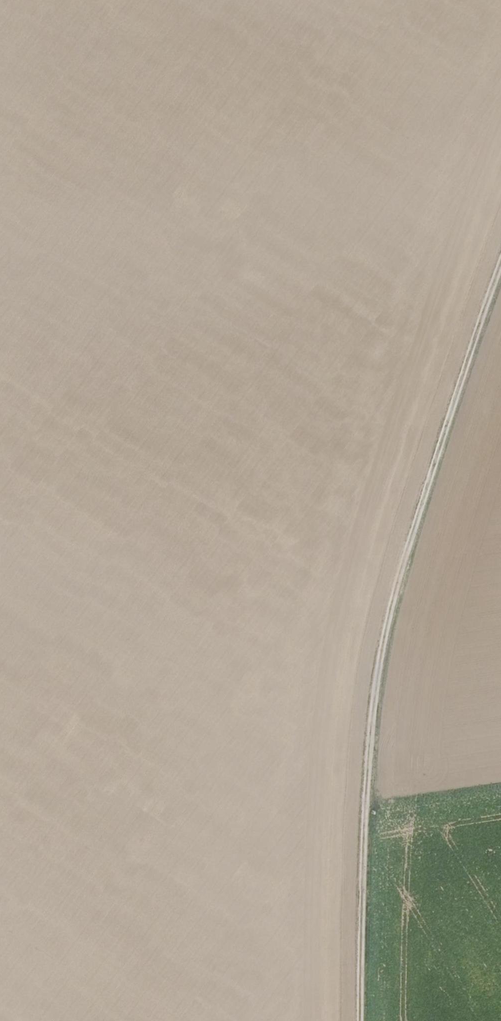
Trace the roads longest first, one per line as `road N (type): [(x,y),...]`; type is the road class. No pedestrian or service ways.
road 1 (track): [(362,1020),(366,817),(386,646),(500,285)]

